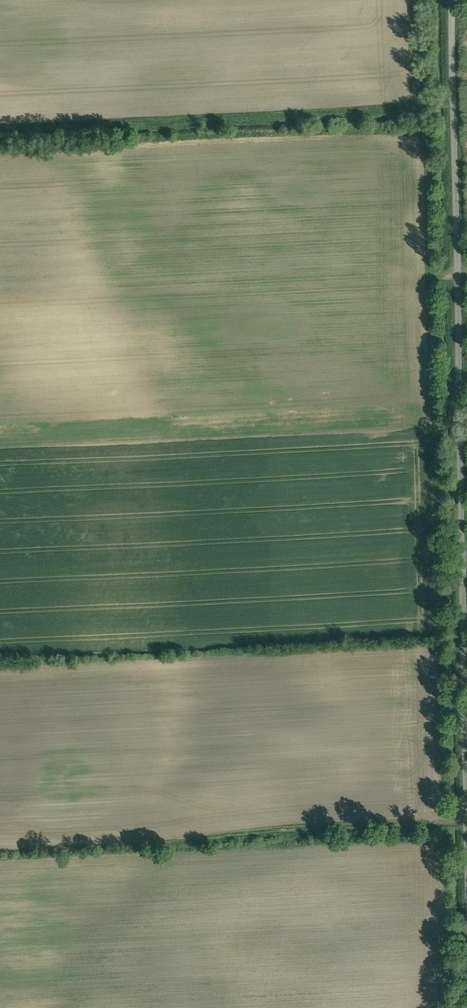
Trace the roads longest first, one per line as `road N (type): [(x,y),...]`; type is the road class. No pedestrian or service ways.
road 1 (track): [(466,752),(450,0)]

